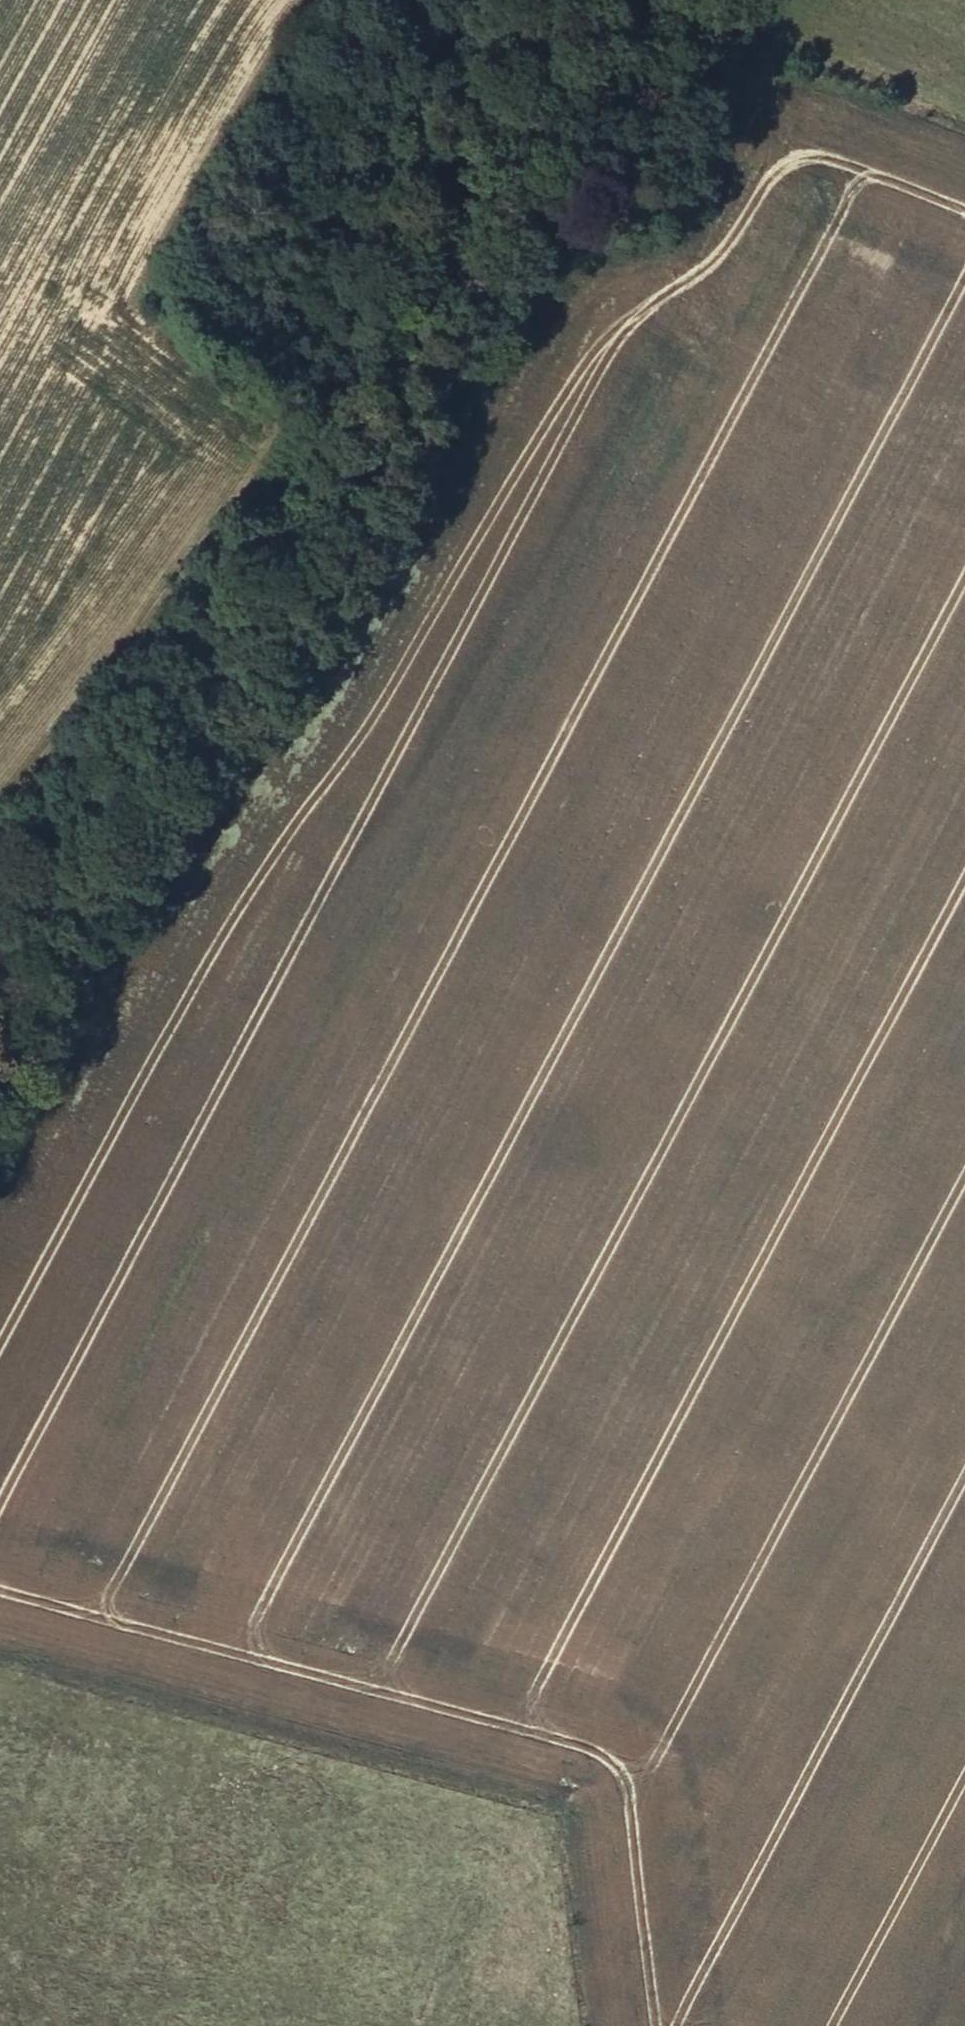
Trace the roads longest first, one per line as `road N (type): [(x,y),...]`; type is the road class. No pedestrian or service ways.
road 1 (track): [(644,0),(497,182),(354,476),(0,1020)]

